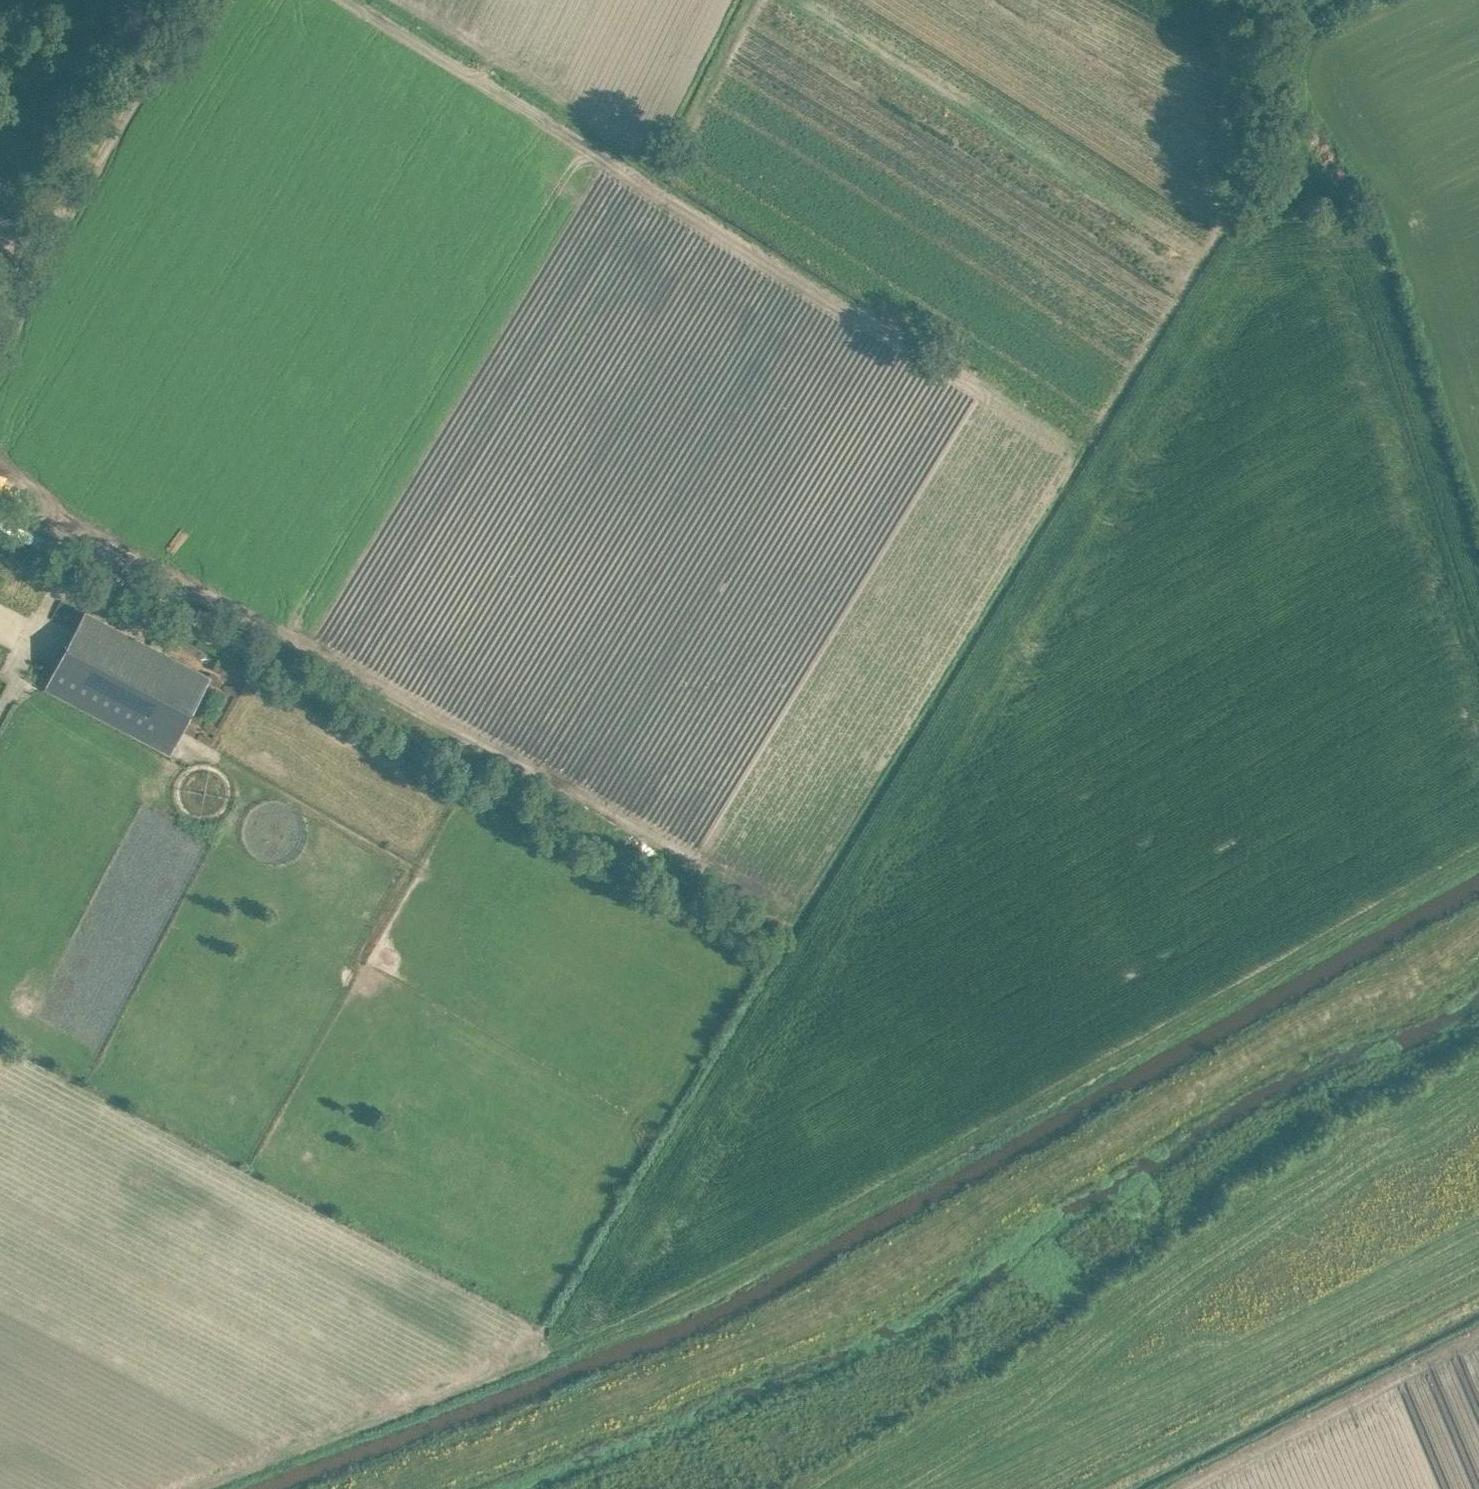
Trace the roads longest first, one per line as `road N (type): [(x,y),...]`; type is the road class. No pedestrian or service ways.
road 1 (unclassified): [(0,296),(167,0)]

